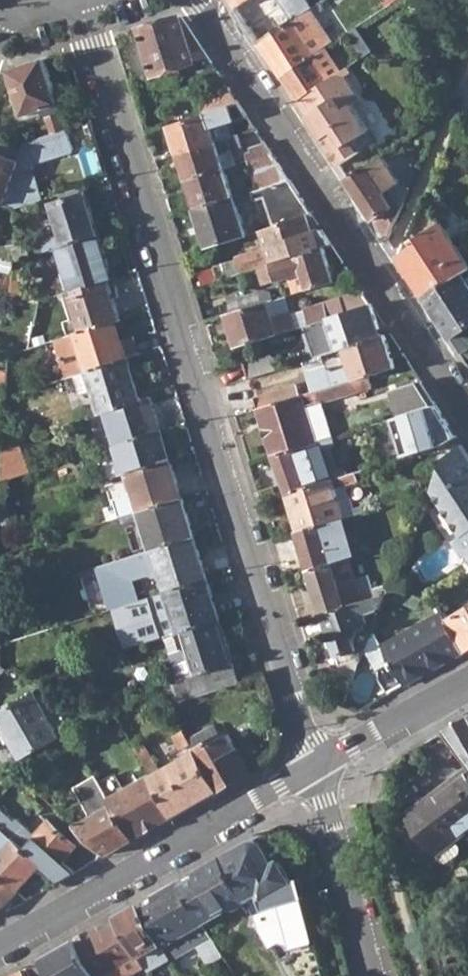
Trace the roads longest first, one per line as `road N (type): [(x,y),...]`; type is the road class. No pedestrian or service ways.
road 1 (residential): [(321,768),(78,0)]
road 2 (residential): [(467,411),(198,0)]
road 3 (residential): [(321,768),(0,950)]
road 4 (residential): [(377,975),(321,768)]
road 5 (residential): [(467,686),(321,768)]

